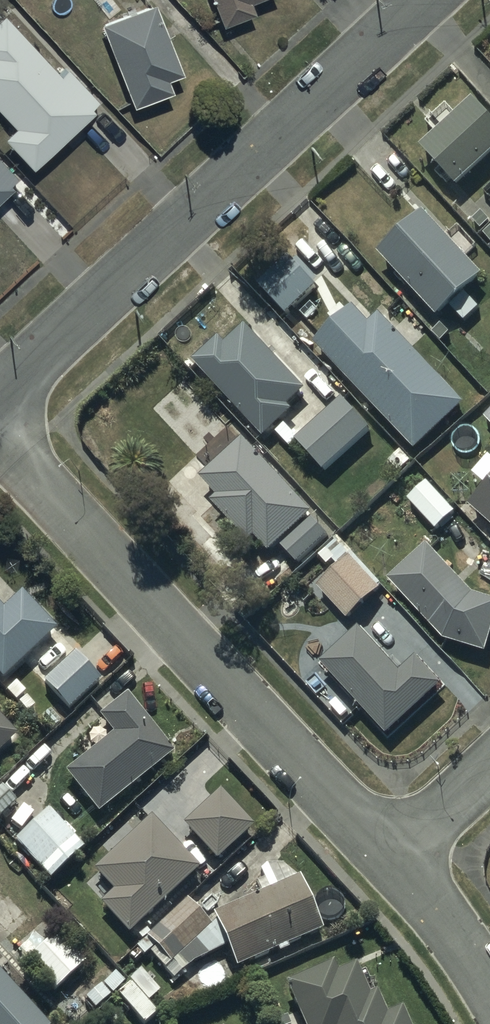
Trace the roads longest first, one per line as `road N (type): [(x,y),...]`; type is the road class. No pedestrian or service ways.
road 1 (residential): [(0,406),(431,0)]
road 2 (residential): [(393,863),(0,458)]
road 3 (residential): [(489,1004),(393,863)]
road 4 (residential): [(489,772),(393,863)]

